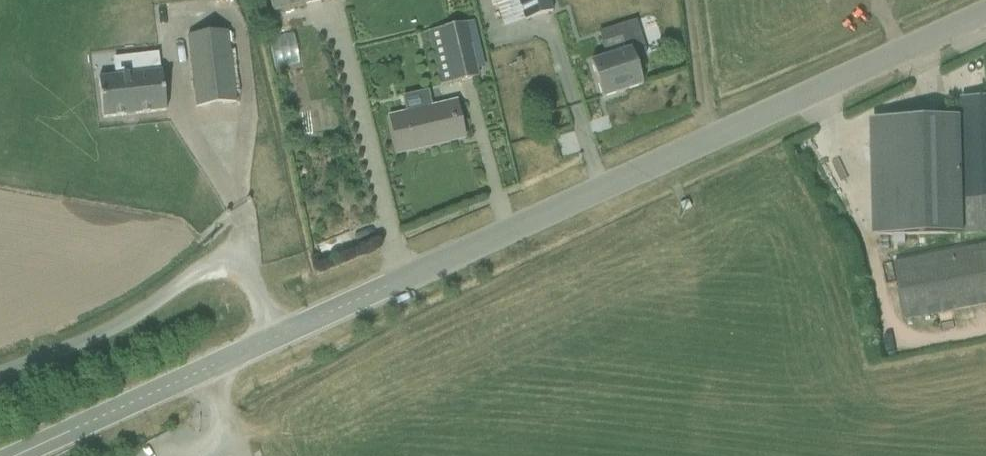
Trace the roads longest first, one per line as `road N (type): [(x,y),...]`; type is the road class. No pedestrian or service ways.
road 1 (unclassified): [(985,10),(277,336)]
road 2 (unclassified): [(277,336),(254,279),(230,268),(201,270),(137,316),(0,373)]
road 3 (unclassified): [(277,336),(18,455)]

